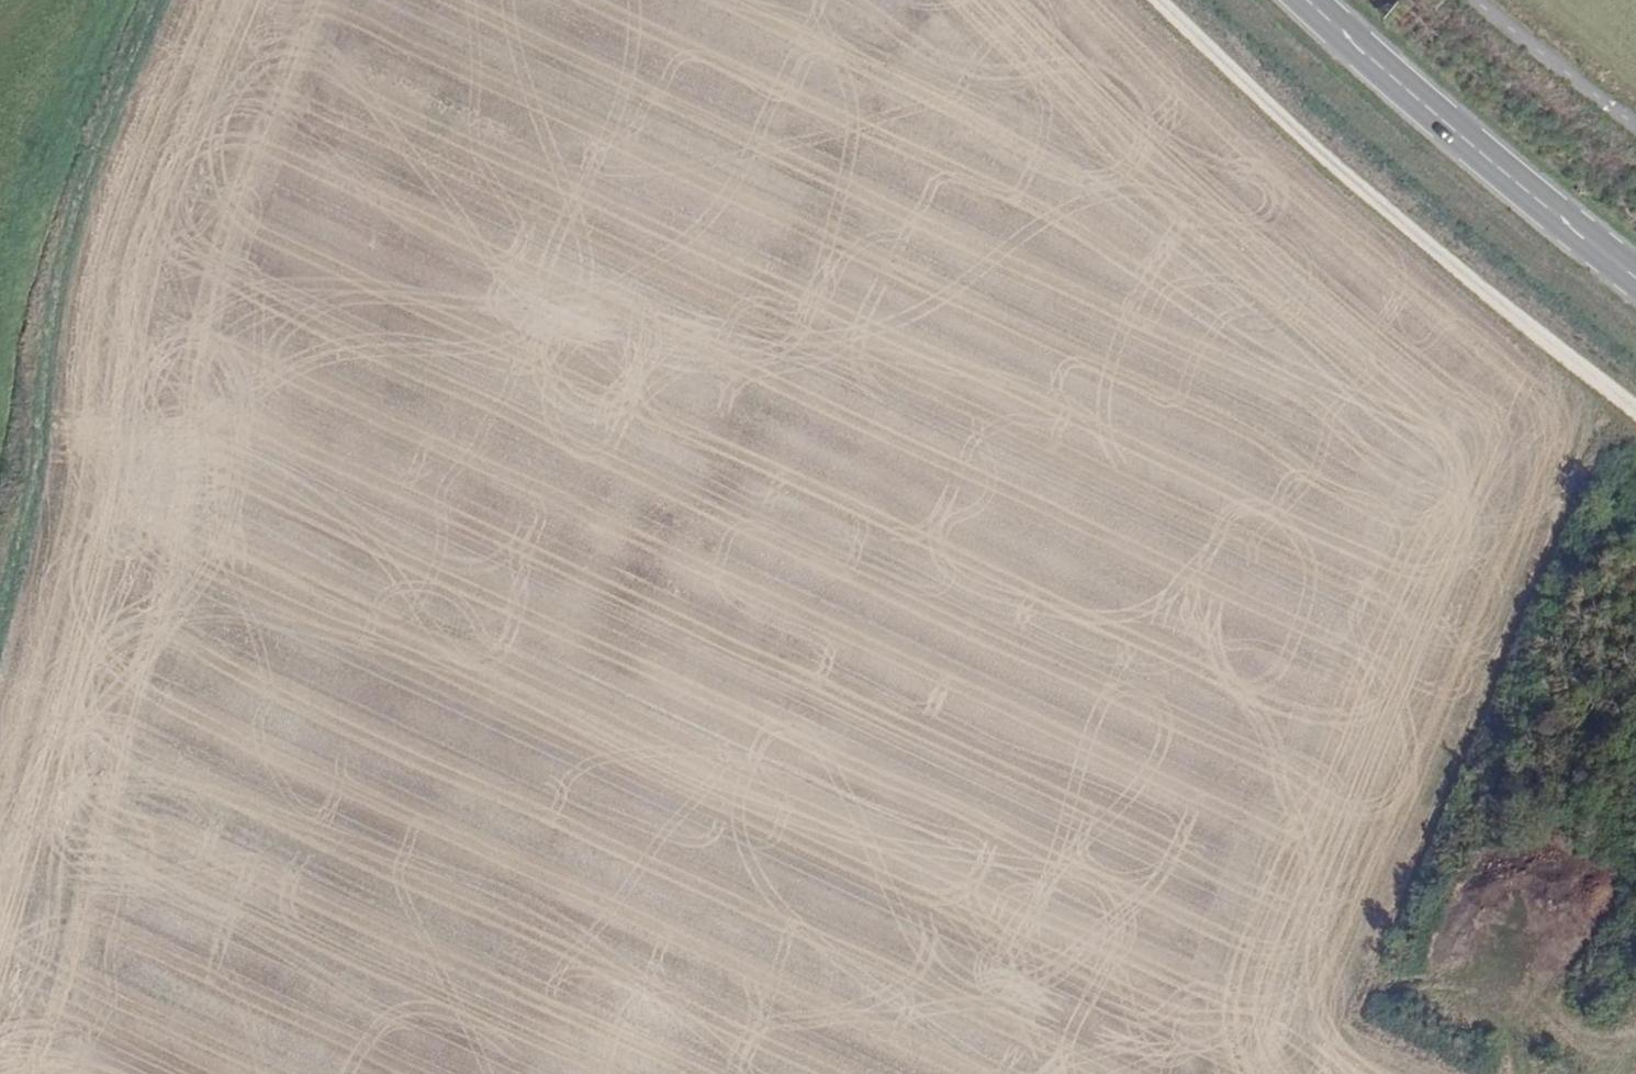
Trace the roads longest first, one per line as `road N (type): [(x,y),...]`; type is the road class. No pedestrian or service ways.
road 1 (track): [(1159,0),(1248,91),(1635,414)]
road 2 (primary): [(1635,274),(1311,0)]

